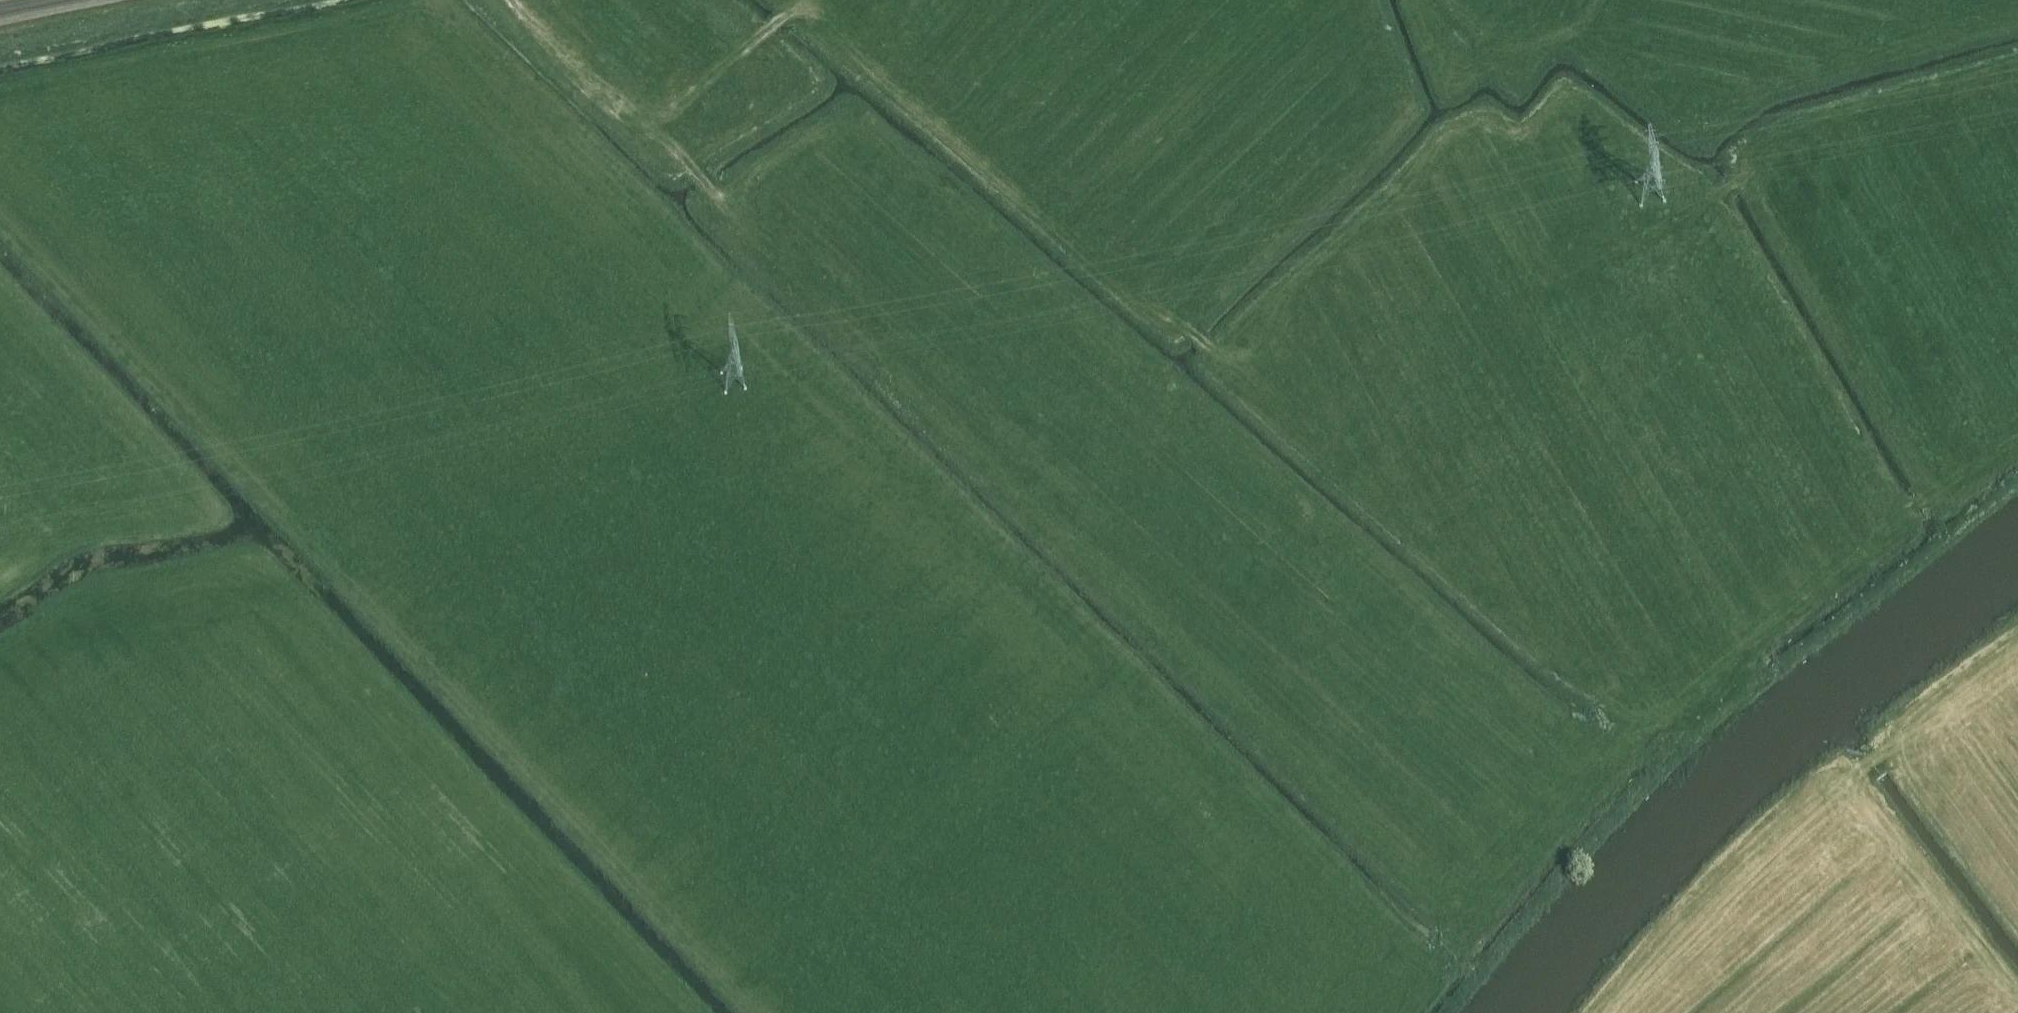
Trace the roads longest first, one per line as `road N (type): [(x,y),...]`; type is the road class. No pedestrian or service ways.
road 1 (track): [(509,0),(586,88),(654,145),(691,152),(722,141),(768,106),(769,34),(785,14)]

